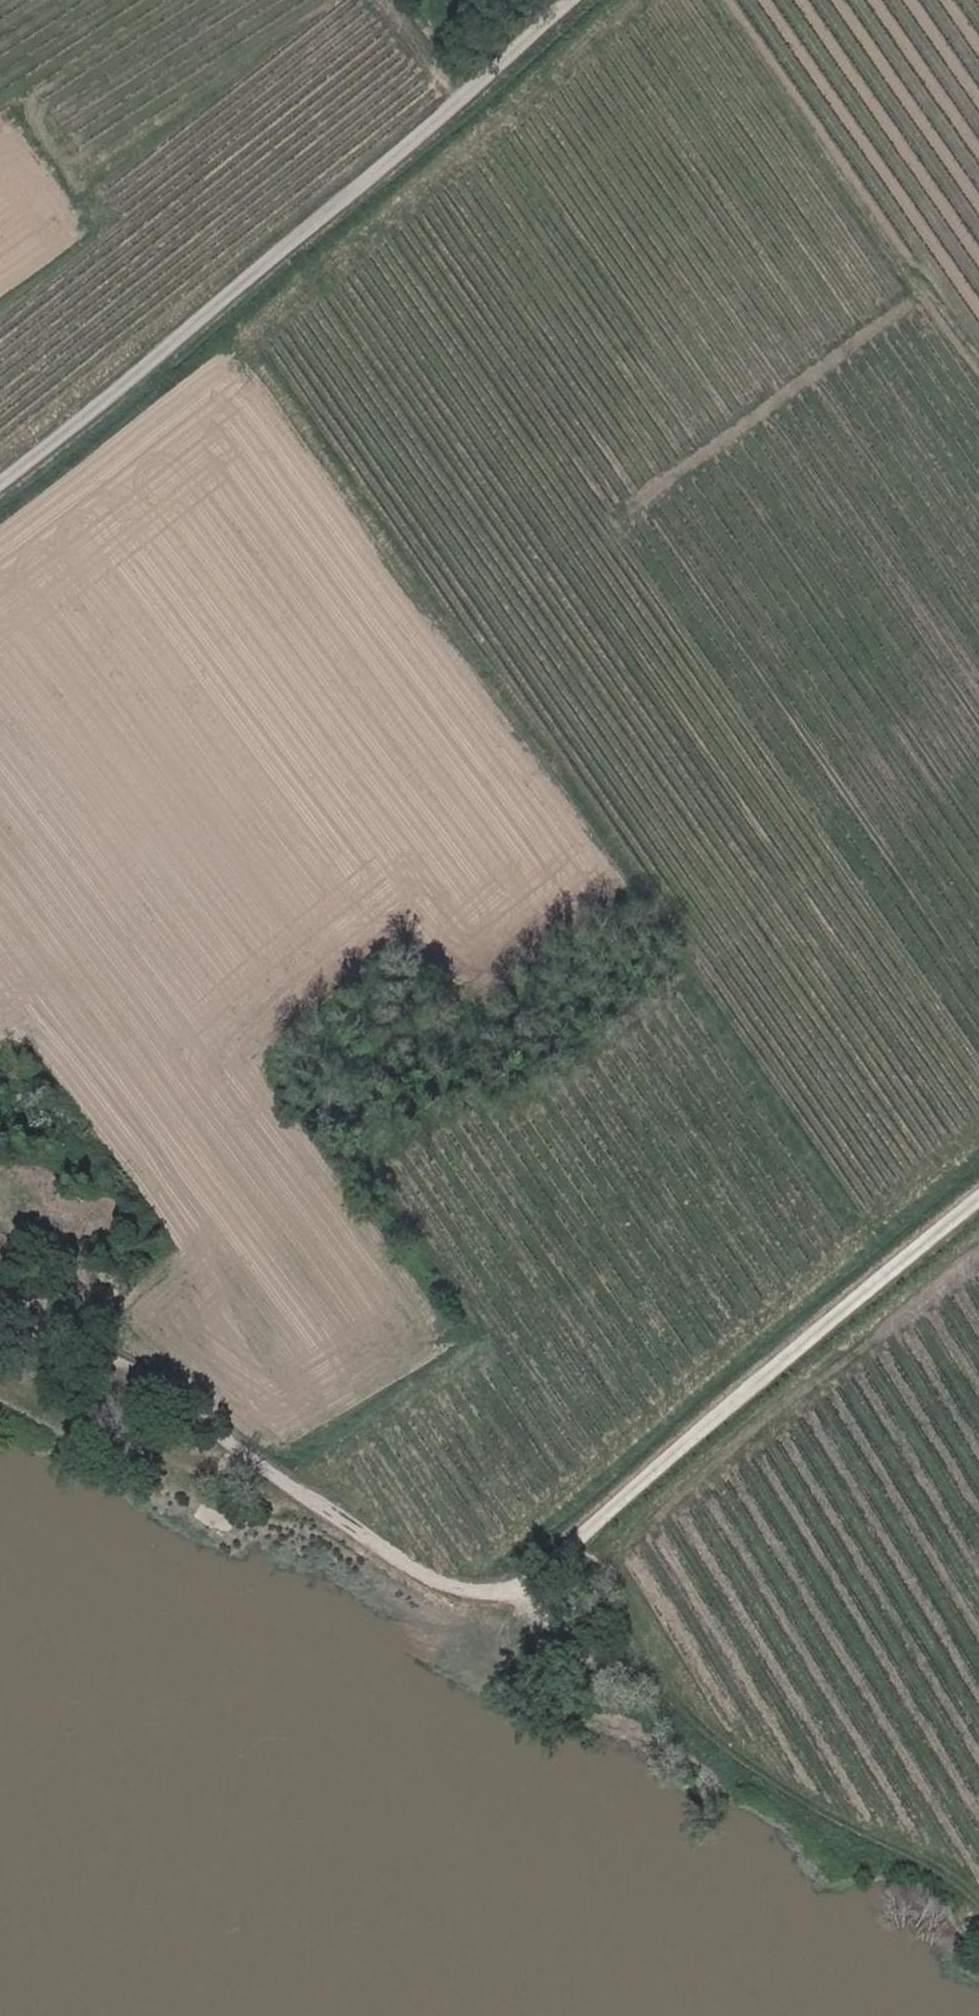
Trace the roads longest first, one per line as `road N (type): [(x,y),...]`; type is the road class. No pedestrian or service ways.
road 1 (unclassified): [(568,0),(90,414),(0,482)]
road 2 (track): [(978,1203),(526,1587),(489,1591)]
road 3 (track): [(0,1332),(63,1347),(190,1408),(394,1555),(470,1592),(489,1591)]

